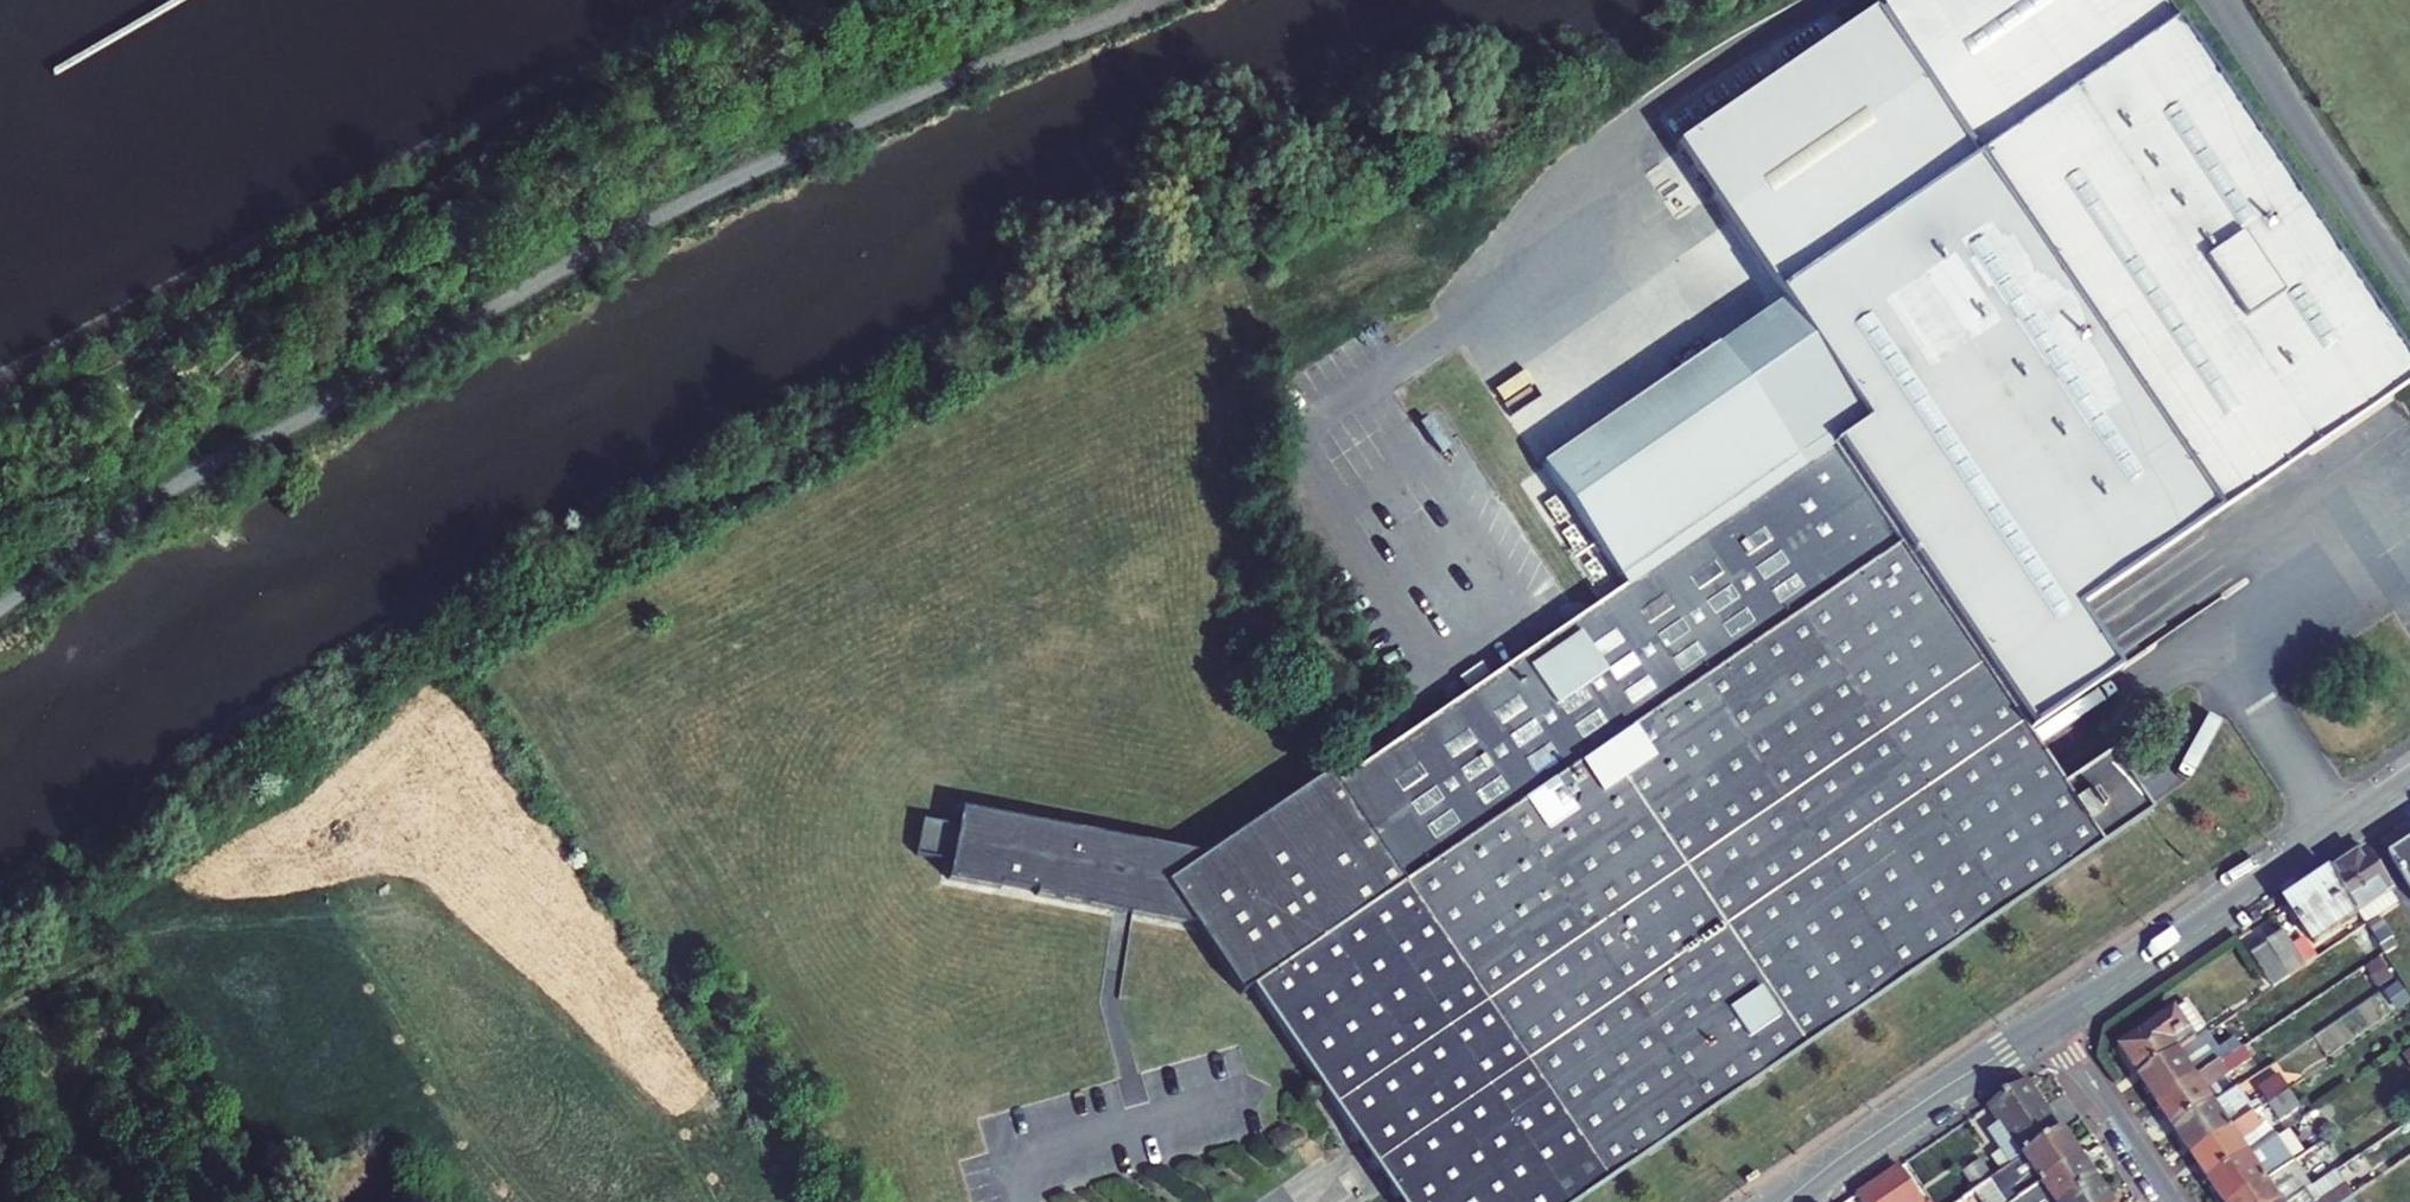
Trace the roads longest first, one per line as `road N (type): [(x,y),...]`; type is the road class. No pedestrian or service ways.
road 1 (tertiary): [(2409,785),(2051,1023)]
road 2 (tertiary): [(2051,1023),(1783,1201)]
road 3 (residential): [(2051,1023),(2173,1201)]

